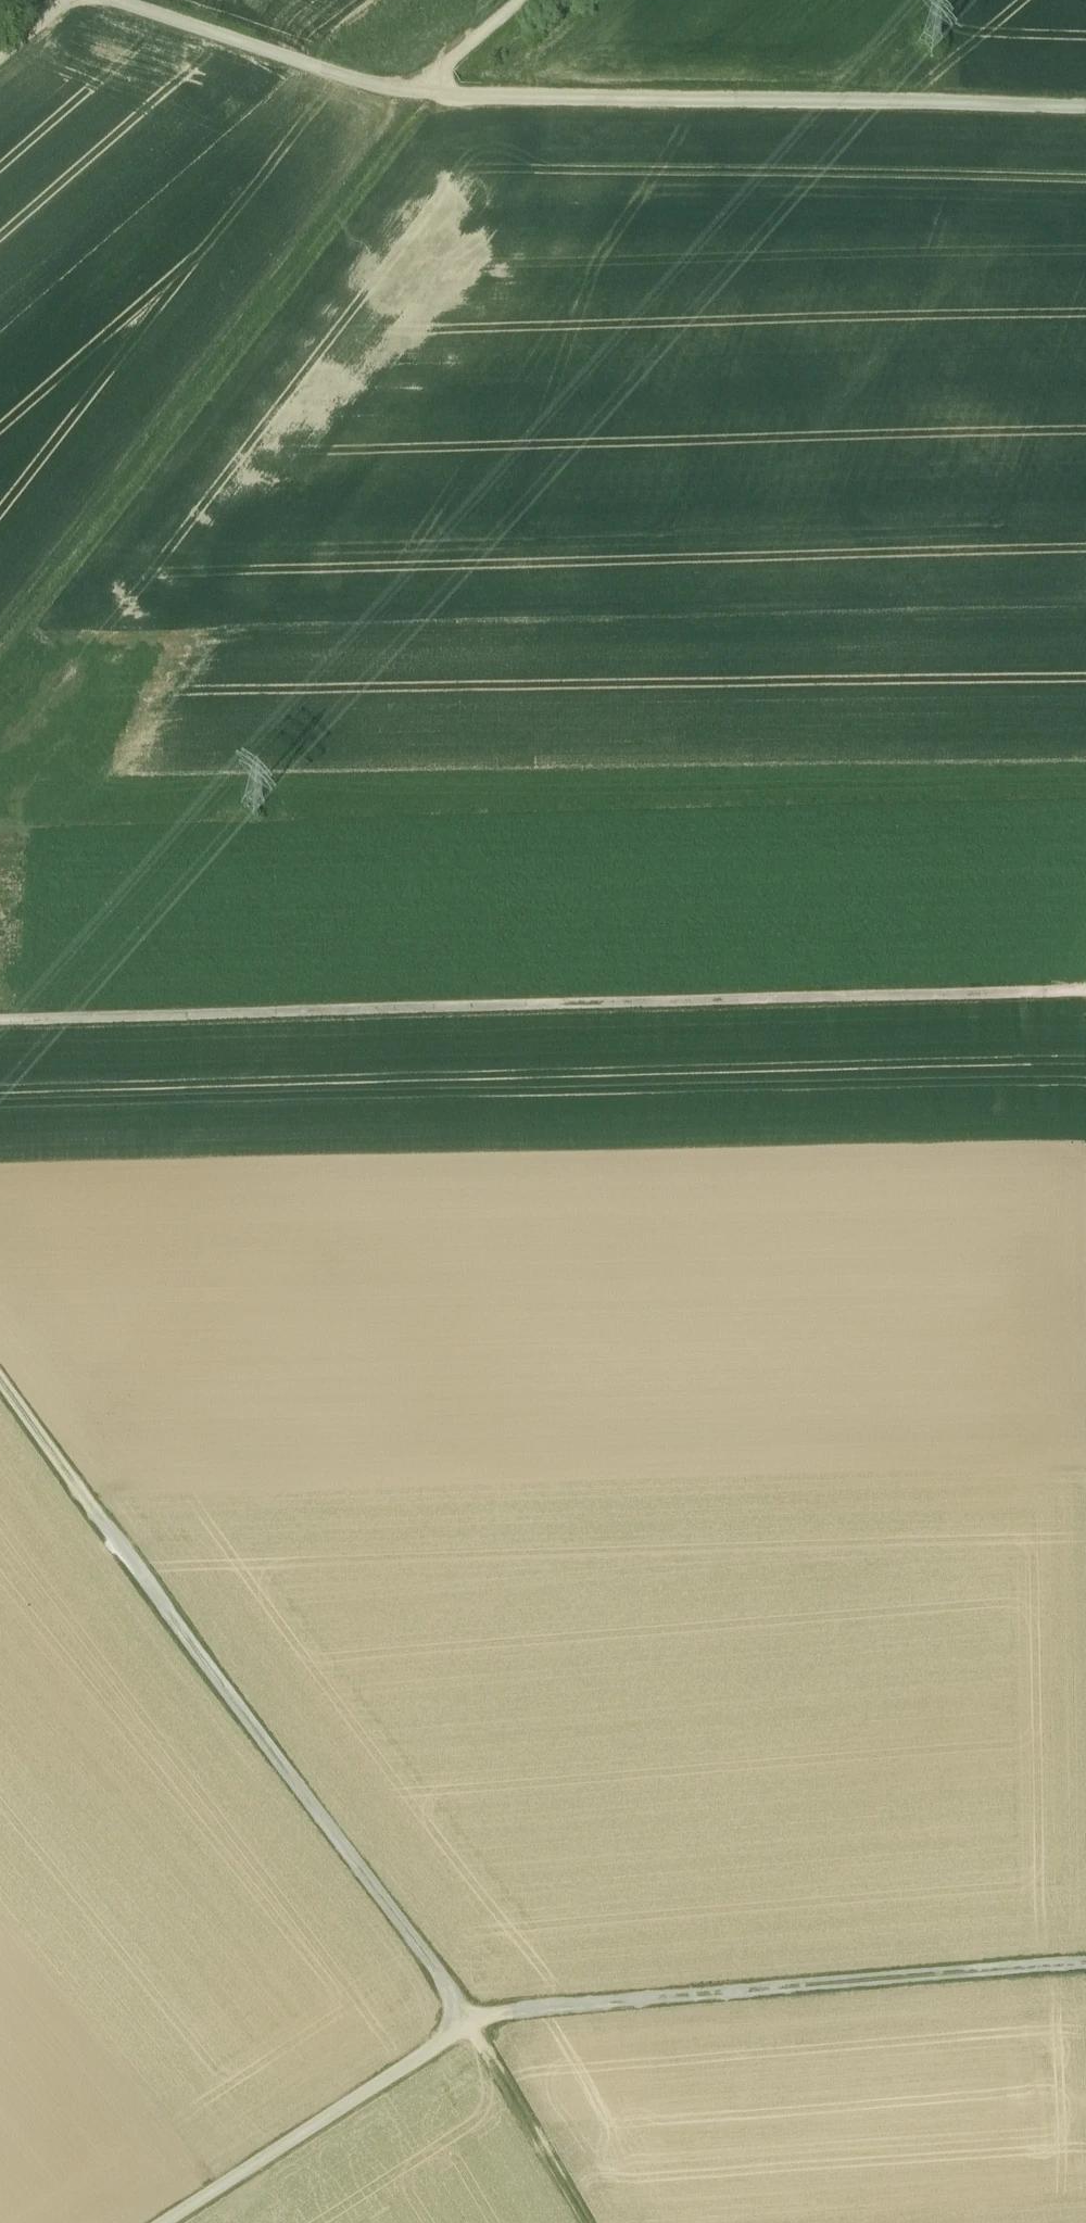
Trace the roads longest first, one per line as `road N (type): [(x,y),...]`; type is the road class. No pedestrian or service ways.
road 1 (track): [(0,1022),(1085,994)]
road 2 (track): [(97,0),(384,93),(1085,109)]
road 3 (track): [(0,637),(416,96),(525,0)]
road 4 (track): [(472,2024),(0,1382)]
road 5 (track): [(1085,1968),(509,2014),(472,2024)]
road 6 (track): [(164,2222),(472,2024)]
road 7 (track): [(472,2024),(586,2222)]

